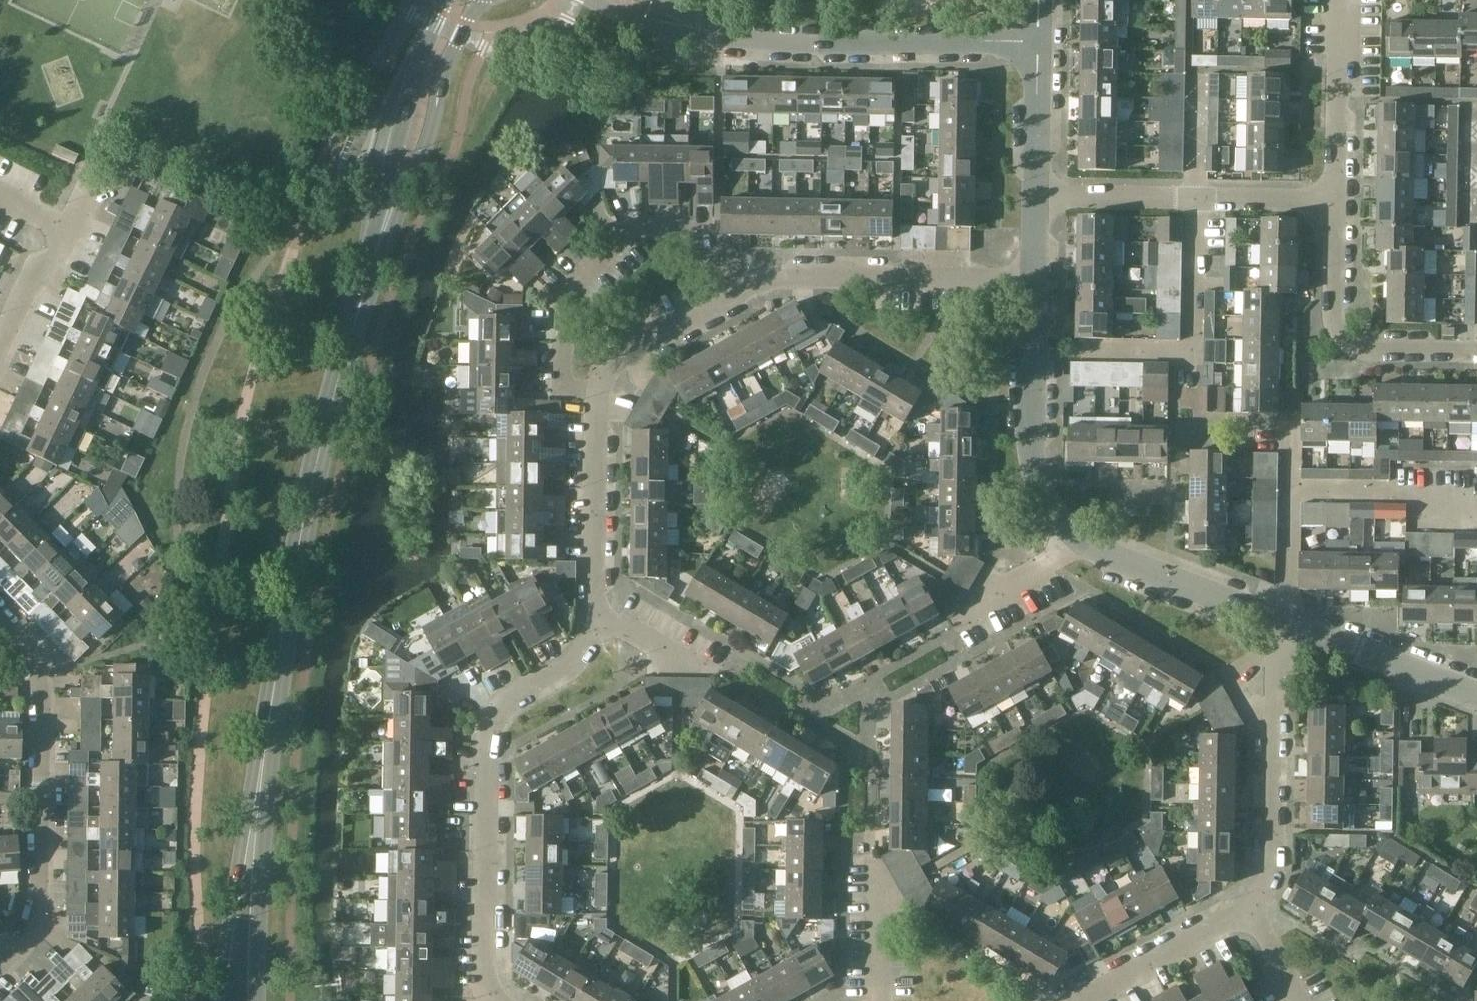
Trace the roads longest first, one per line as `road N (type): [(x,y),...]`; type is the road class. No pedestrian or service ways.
road 1 (tertiary): [(258,783),(313,486),(372,276)]
road 2 (residential): [(596,623),(580,658),(517,696),(493,725),(484,962),(496,1000)]
road 3 (residential): [(0,961),(21,941),(38,899),(41,797),(36,677),(0,627)]
road 4 (residential): [(598,393),(565,382),(568,302),(628,234),(652,226),(688,228),(704,239),(731,295)]
road 5 (residential): [(1038,40),(767,39),(712,30)]
road 6 (residential): [(1033,279),(802,275),(731,295)]
road 7 (residential): [(1339,199),(1035,195)]
road 8 (residential): [(1252,915),(1272,875),(1276,674),(1292,625)]
road 9 (tertiary): [(372,276),(477,0)]
road 10 (tertiary): [(445,0),(415,77),(372,276)]
road 11 (residential): [(1339,199),(1338,324),(1348,343),(1373,351),(1476,350)]
road 12 (residential): [(1076,539),(1043,500),(1032,456),(1033,279)]
road 13 (residential): [(1292,625),(1076,539)]
road 14 (residential): [(598,393),(596,623)]
road 15 (tertiary): [(258,783),(217,1000)]
road 16 (tertiary): [(257,1000),(265,828),(258,783)]
road 17 (residential): [(1337,0),(1339,199)]
road 18 (residential): [(1476,695),(1292,625)]
road 19 (residential): [(1085,1000),(1252,915)]
road 20 (residential): [(731,295),(624,352),(598,393)]
road 21 (residential): [(955,636),(982,599),(1076,539)]
road 22 (residential): [(1035,195),(1038,40)]
road 23 (residential): [(881,1000),(881,897),(868,855)]
road 24 (residential): [(0,349),(69,225)]
road 25 (residential): [(721,668),(679,658),(618,624),(596,623)]
road 26 (residential): [(592,0),(654,25),(712,30)]

